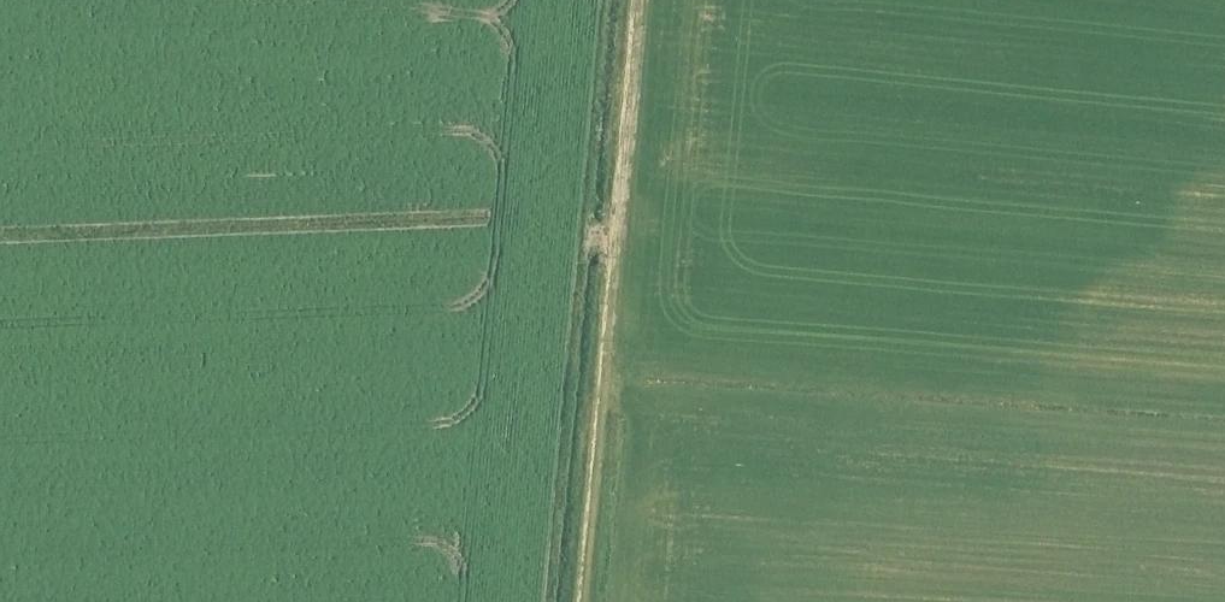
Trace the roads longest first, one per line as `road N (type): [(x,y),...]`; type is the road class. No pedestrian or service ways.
road 1 (track): [(634,0),(578,601)]

